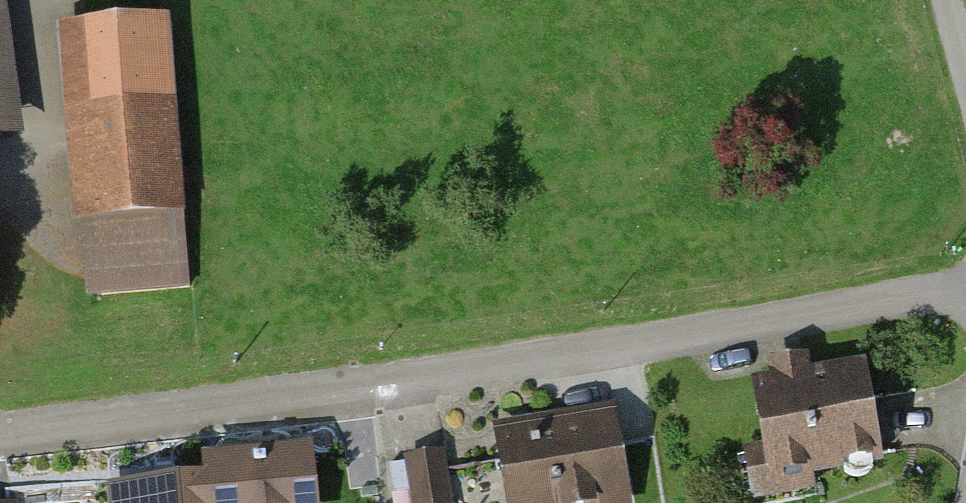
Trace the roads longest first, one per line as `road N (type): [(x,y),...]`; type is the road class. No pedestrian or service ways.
road 1 (residential): [(965,290),(379,387),(0,436)]

